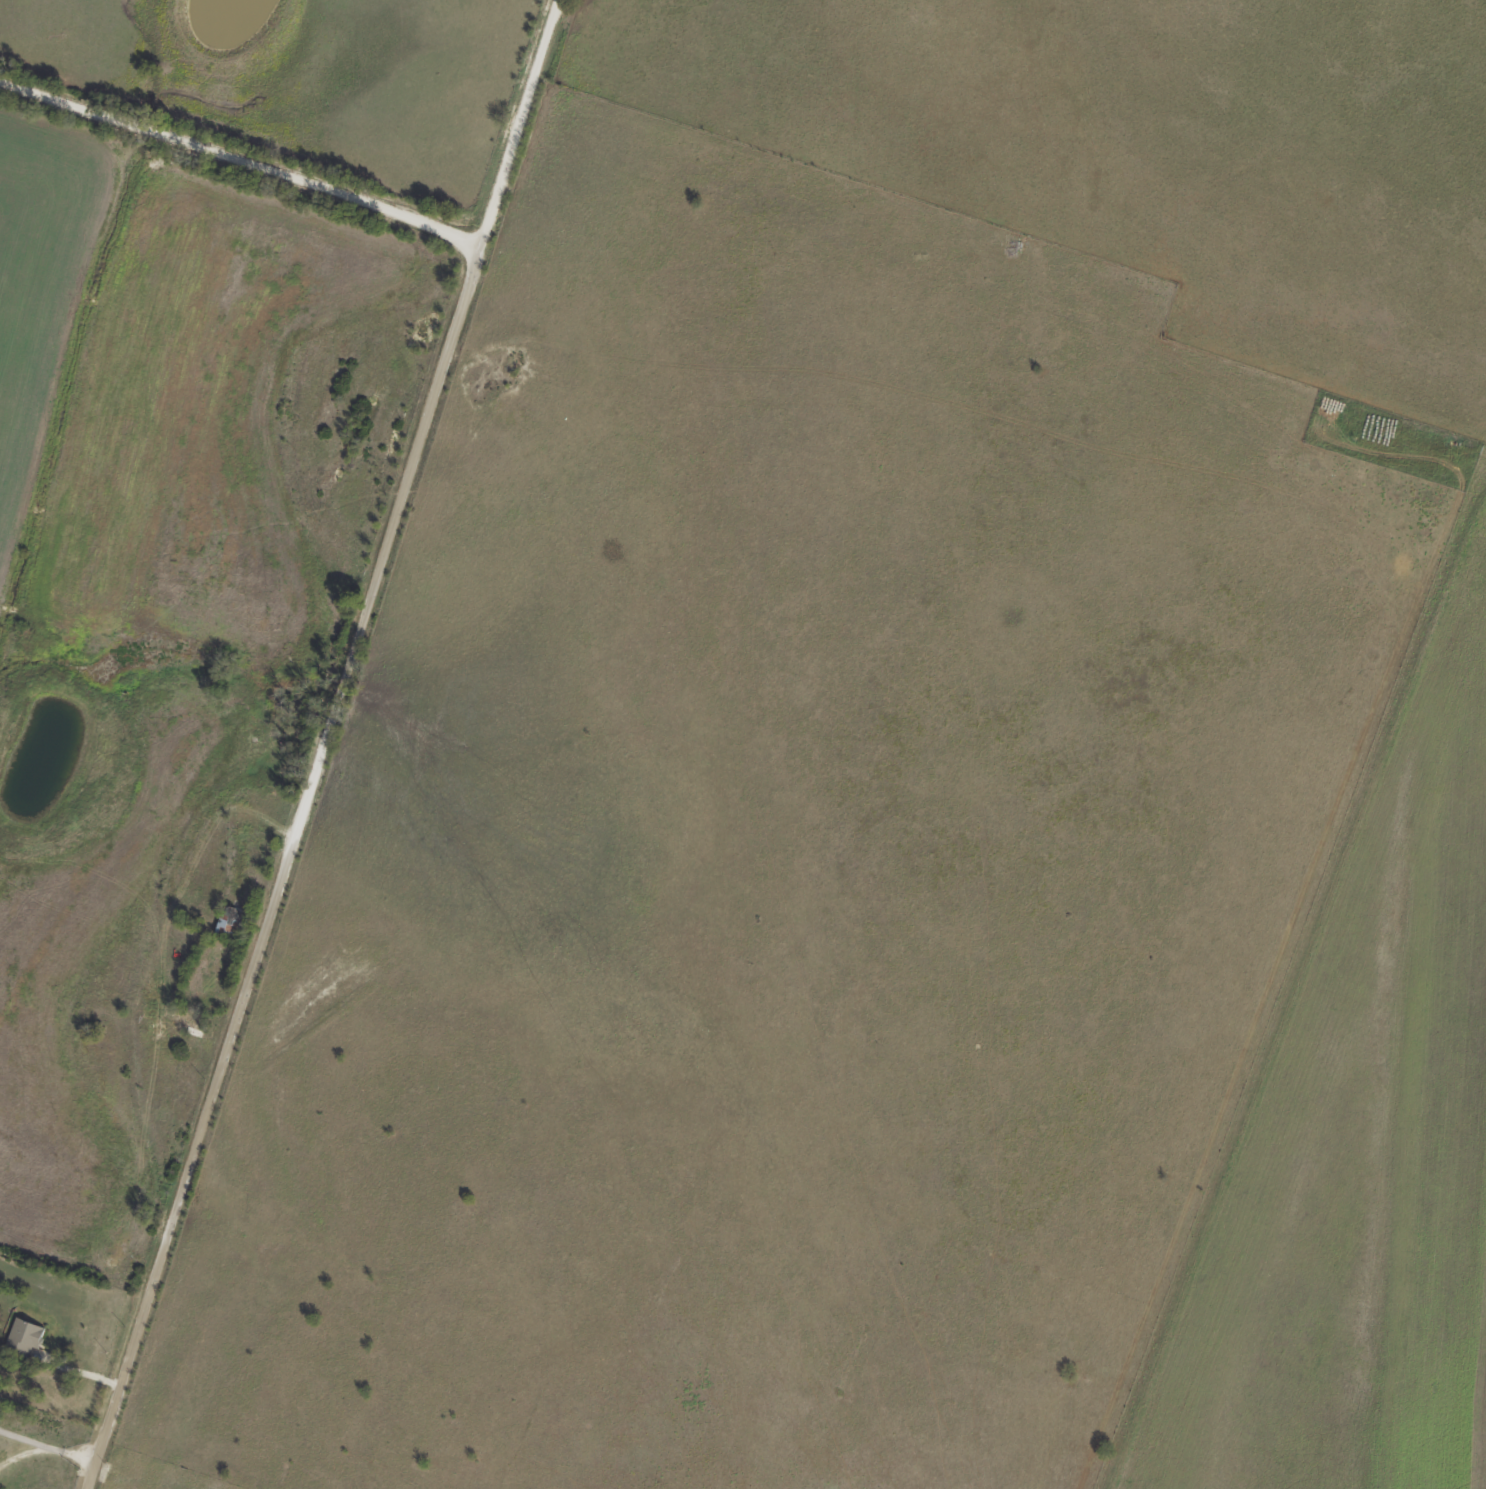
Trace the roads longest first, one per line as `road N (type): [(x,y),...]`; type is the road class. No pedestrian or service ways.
road 1 (residential): [(97,1488),(560,0)]
road 2 (residential): [(480,243),(0,79)]

